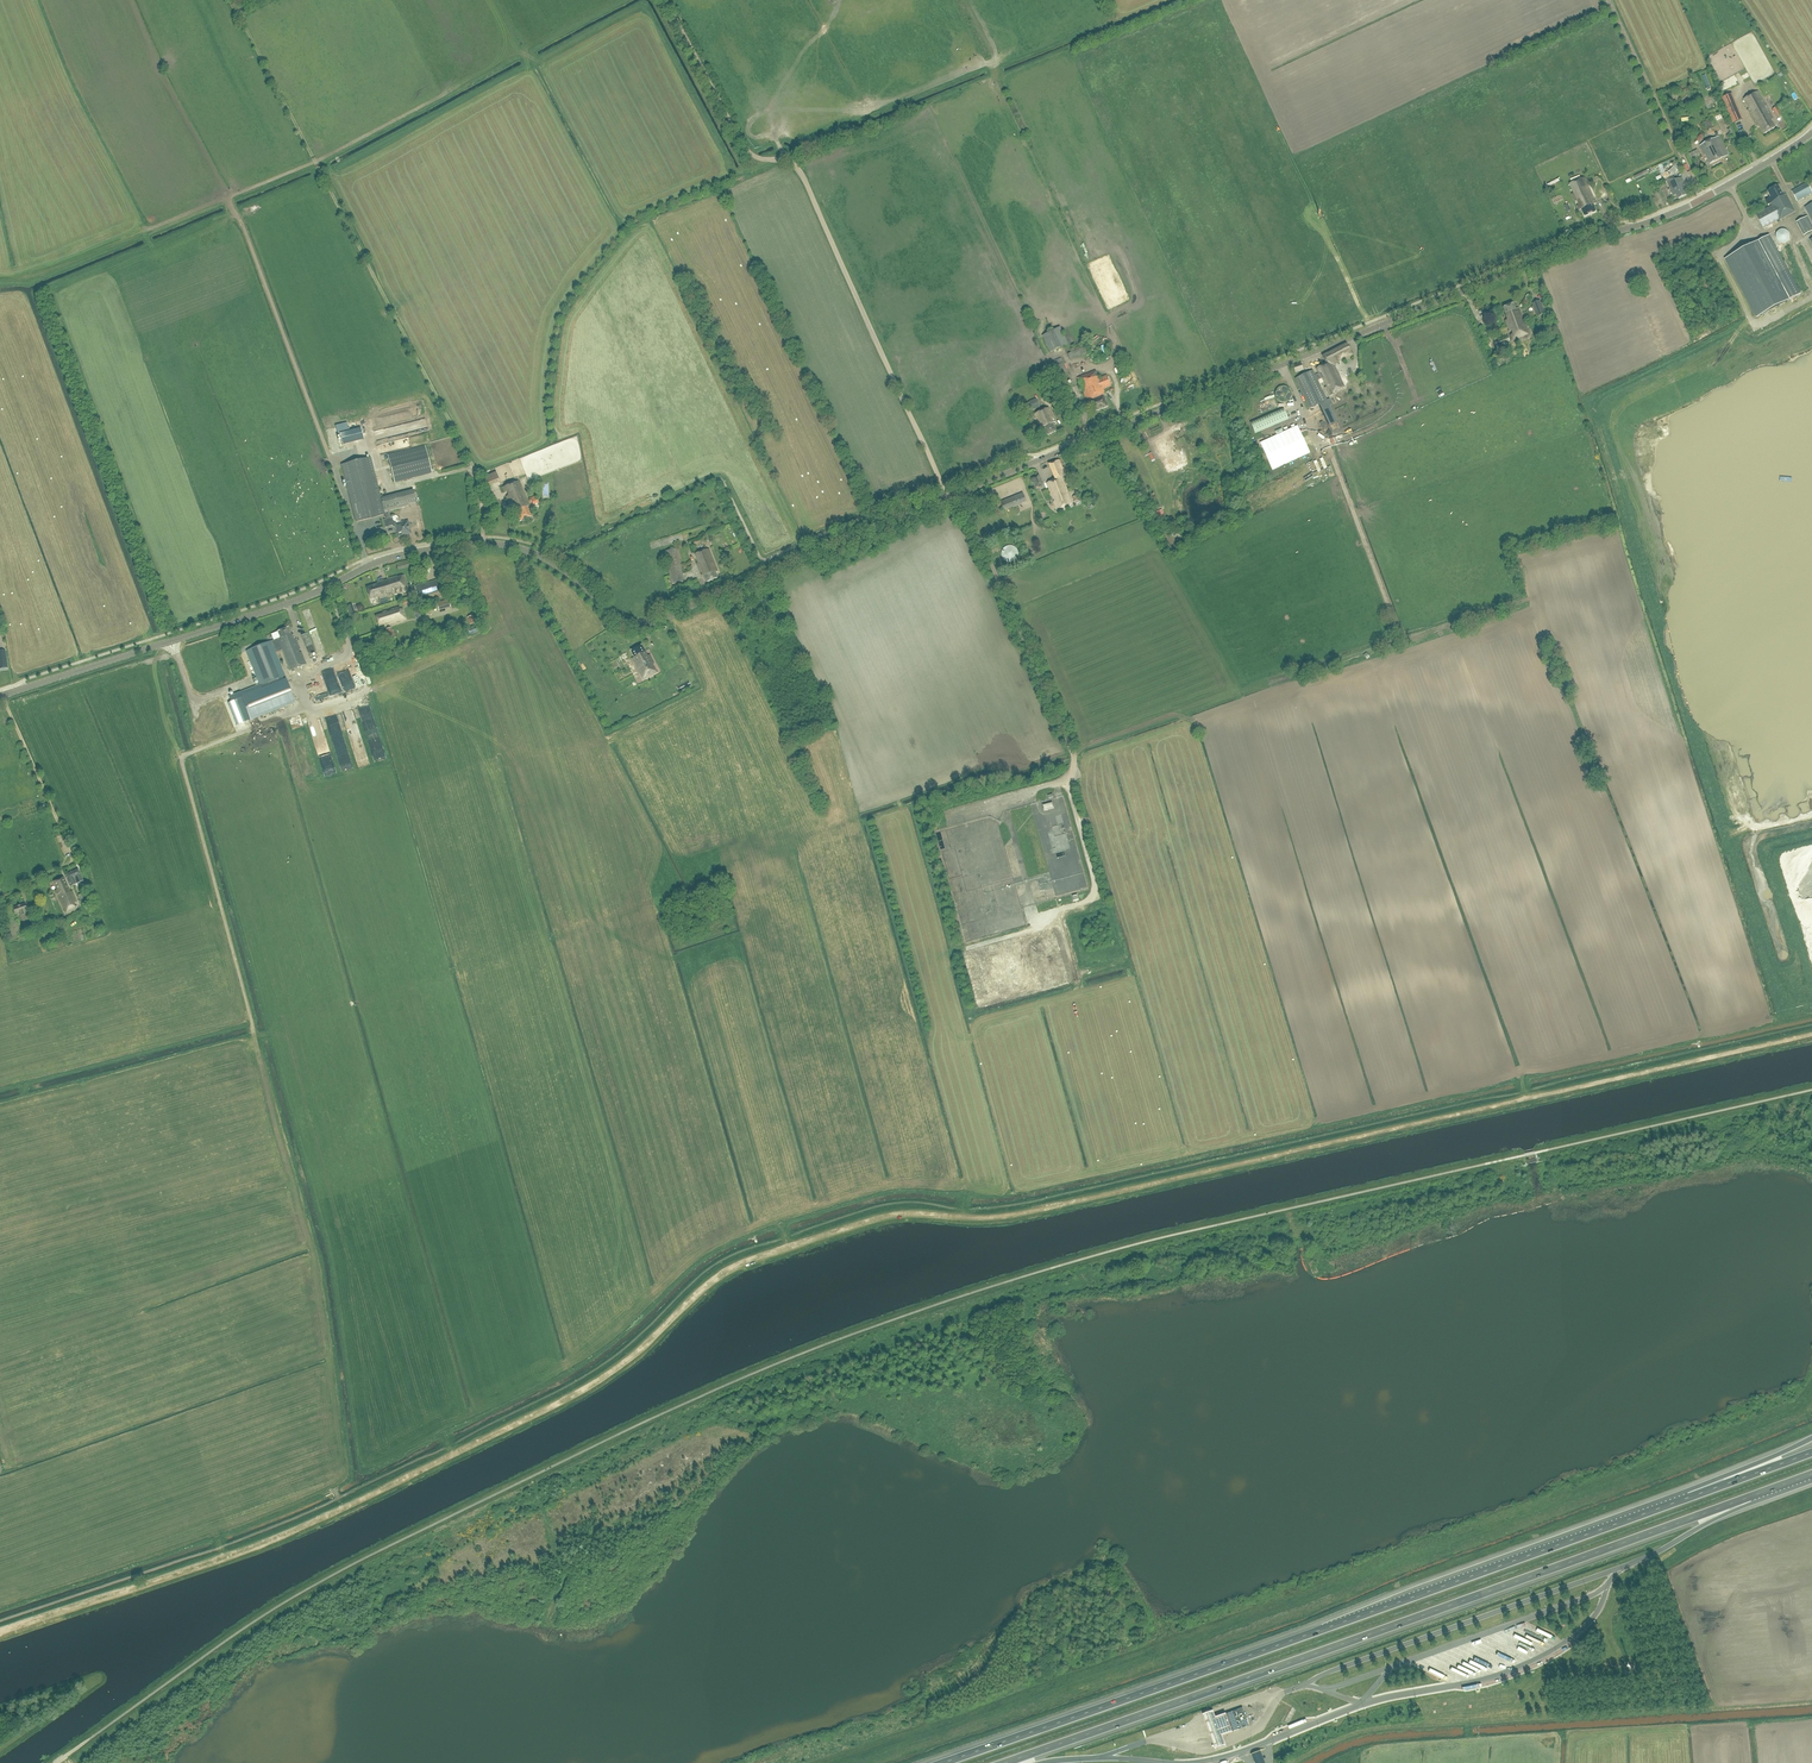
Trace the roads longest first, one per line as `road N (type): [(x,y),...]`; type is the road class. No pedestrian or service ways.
road 1 (track): [(0,1631),(259,1545),(394,1484),(602,1379),(714,1279),(758,1257),(881,1218),(1022,1214),(1811,1034)]
road 2 (tertiary): [(3,696),(281,606),(389,558),(443,547),(497,544),(532,552),(564,569),(615,618),(653,623),(958,493),(1703,199)]
road 3 (motorway): [(1689,1497),(936,1762)]
road 4 (motorway): [(1003,1762),(1750,1497)]
road 5 (track): [(483,537),(476,474),(231,0)]
road 6 (track): [(1527,602),(1074,751)]
road 7 (track): [(532,51),(319,161),(155,233)]
road 8 (track): [(244,731),(181,760),(253,1036)]
road 9 (track): [(227,198),(333,466)]
road 10 (unclassified): [(1703,199),(1609,0)]
road 11 (track): [(1324,442),(1400,640)]
road 12 (motorway): [(1617,1569),(1750,1497)]
road 13 (motorway): [(1811,1440),(1689,1497)]
road 14 (motorway): [(1811,1452),(1689,1497)]
road 15 (tertiary): [(1703,199),(1811,133)]

